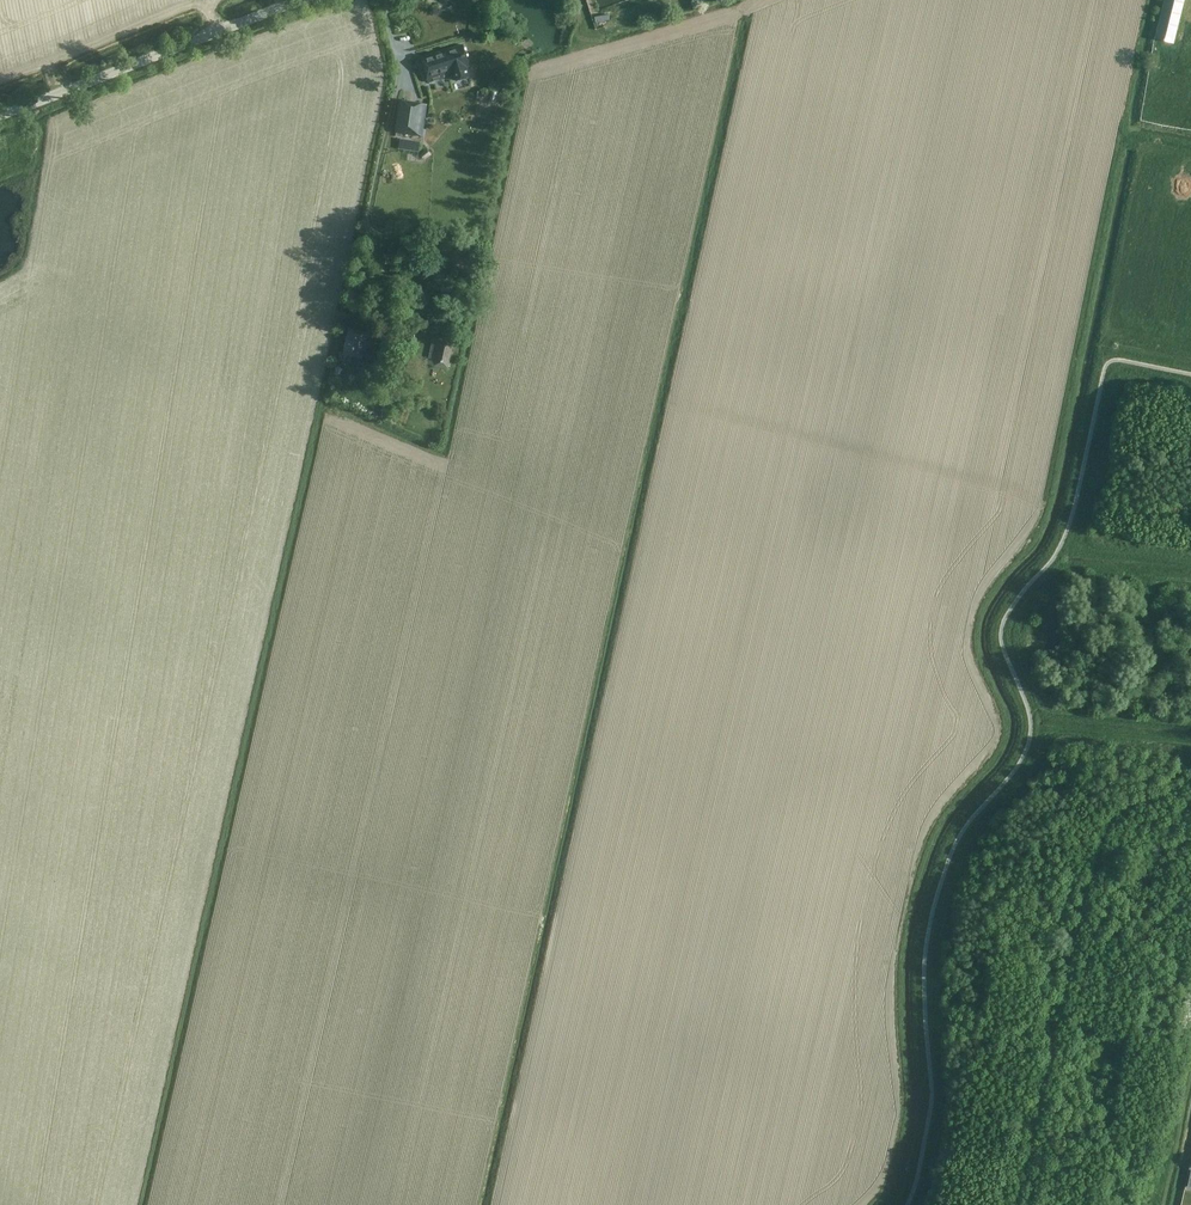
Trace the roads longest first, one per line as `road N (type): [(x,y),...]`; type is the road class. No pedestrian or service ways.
road 1 (tertiary): [(0,112),(300,0)]
road 2 (track): [(395,98),(372,225),(443,252)]

